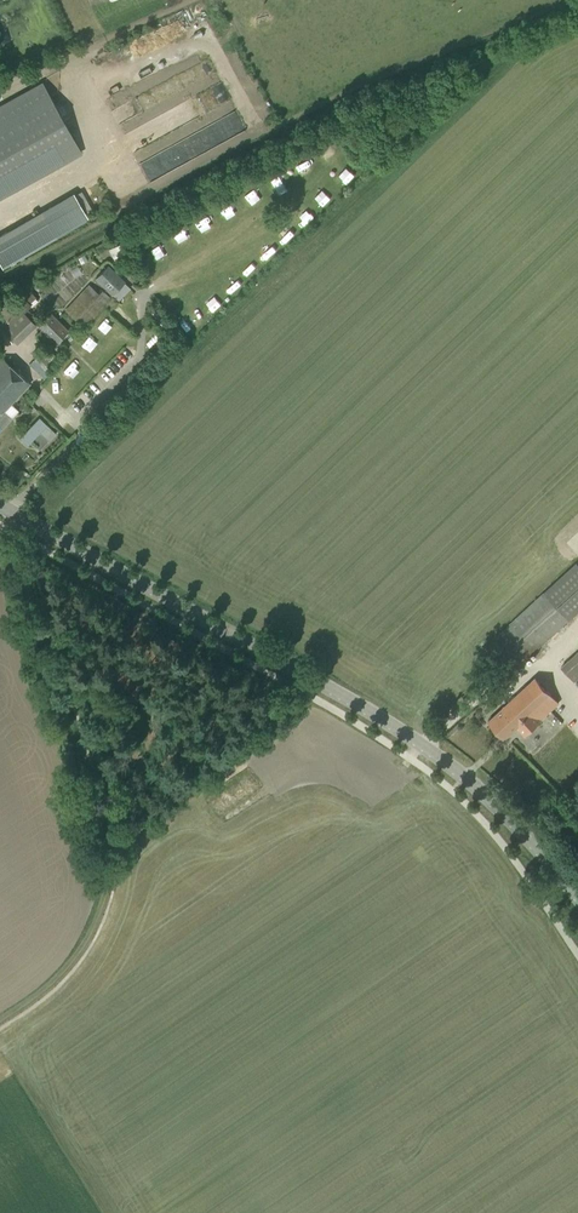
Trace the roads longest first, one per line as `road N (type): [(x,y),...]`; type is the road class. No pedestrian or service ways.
road 1 (tertiary): [(577,898),(511,823),(399,733),(0,507)]

